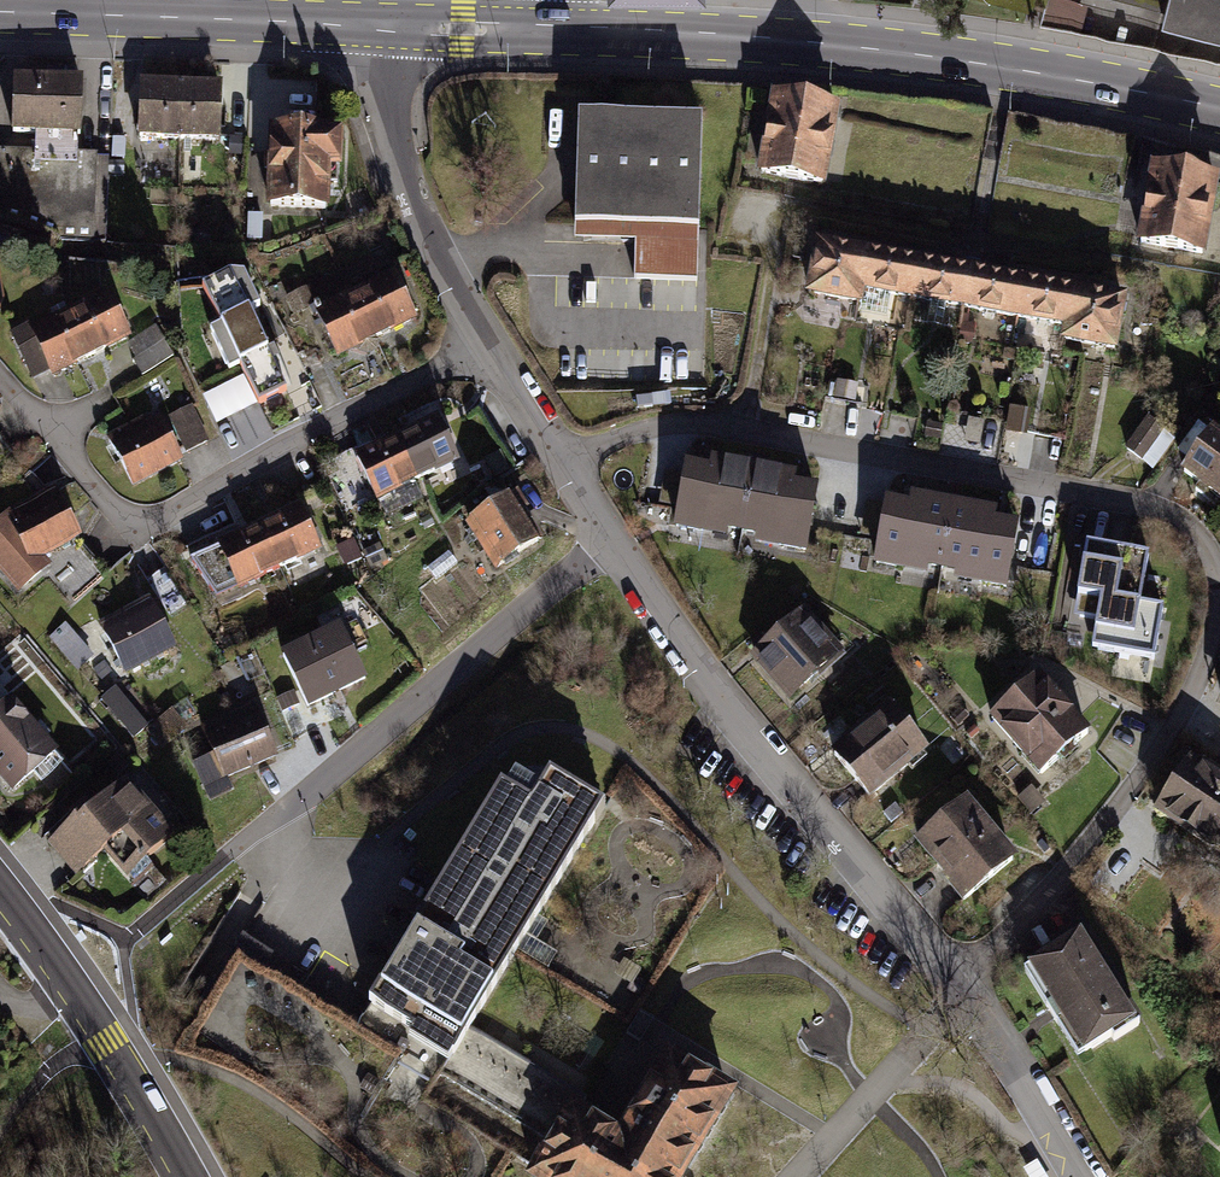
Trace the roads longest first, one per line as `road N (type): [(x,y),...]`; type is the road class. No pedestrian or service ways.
road 1 (residential): [(566,464),(651,428),(738,429),(1156,508),(1200,539),(1215,563),(1219,619),(1186,709),(1142,778),(964,987)]
road 2 (secondary): [(1219,110),(863,48),(543,31)]
road 3 (residential): [(493,345),(303,435),(156,521),(136,523),(117,513),(0,377)]
road 4 (residential): [(964,987),(717,690),(615,542)]
road 5 (residential): [(615,542),(218,862)]
road 6 (secondary): [(387,28),(0,12)]
road 7 (residential): [(188,1176),(58,964),(0,887)]
road 8 (residential): [(493,345),(409,190),(384,99),(387,28)]
road 9 (residential): [(1078,1176),(964,987)]
road 10 (secondary): [(543,31),(387,28)]
road 11 (residential): [(566,464),(493,345)]

